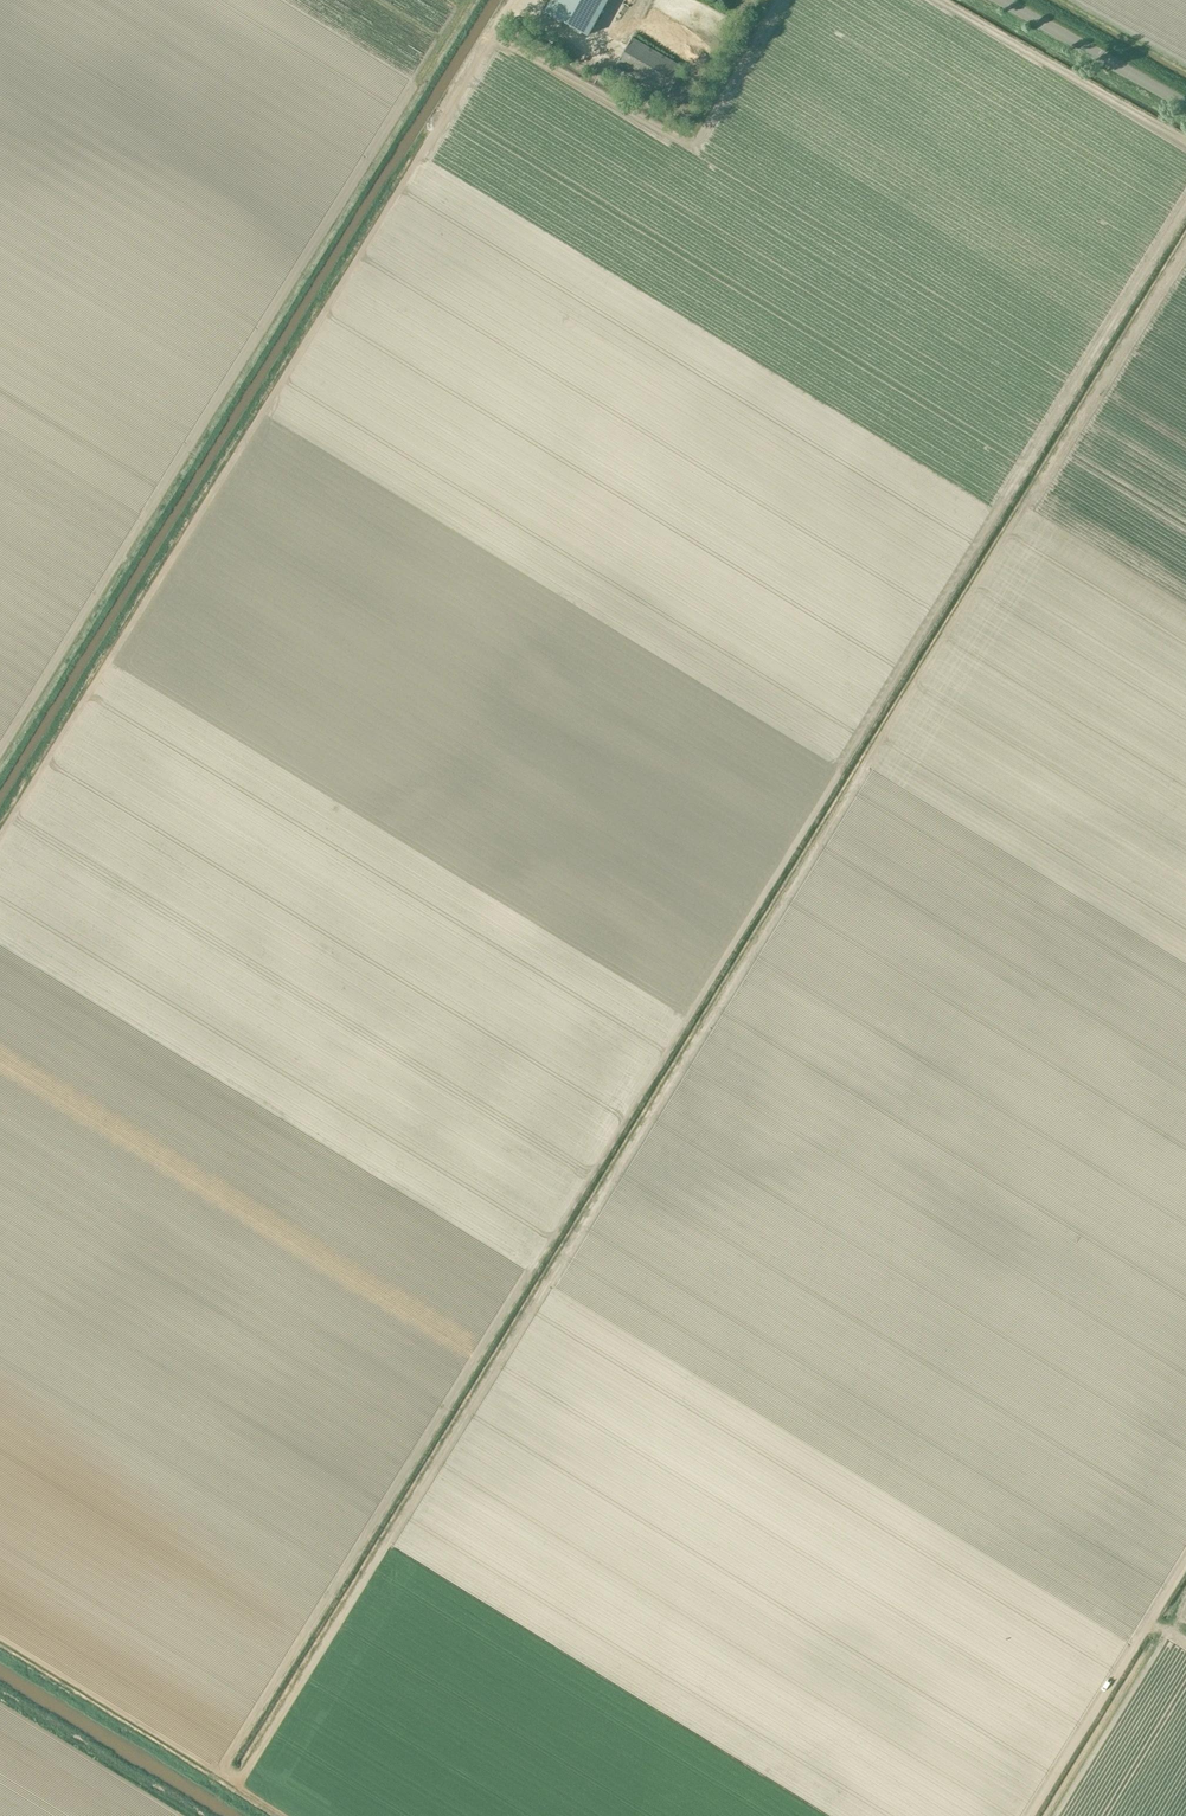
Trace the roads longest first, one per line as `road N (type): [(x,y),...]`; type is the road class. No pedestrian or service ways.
road 1 (track): [(1026,1815),(1185,1559)]
road 2 (unclassified): [(1185,105),(1000,0)]

